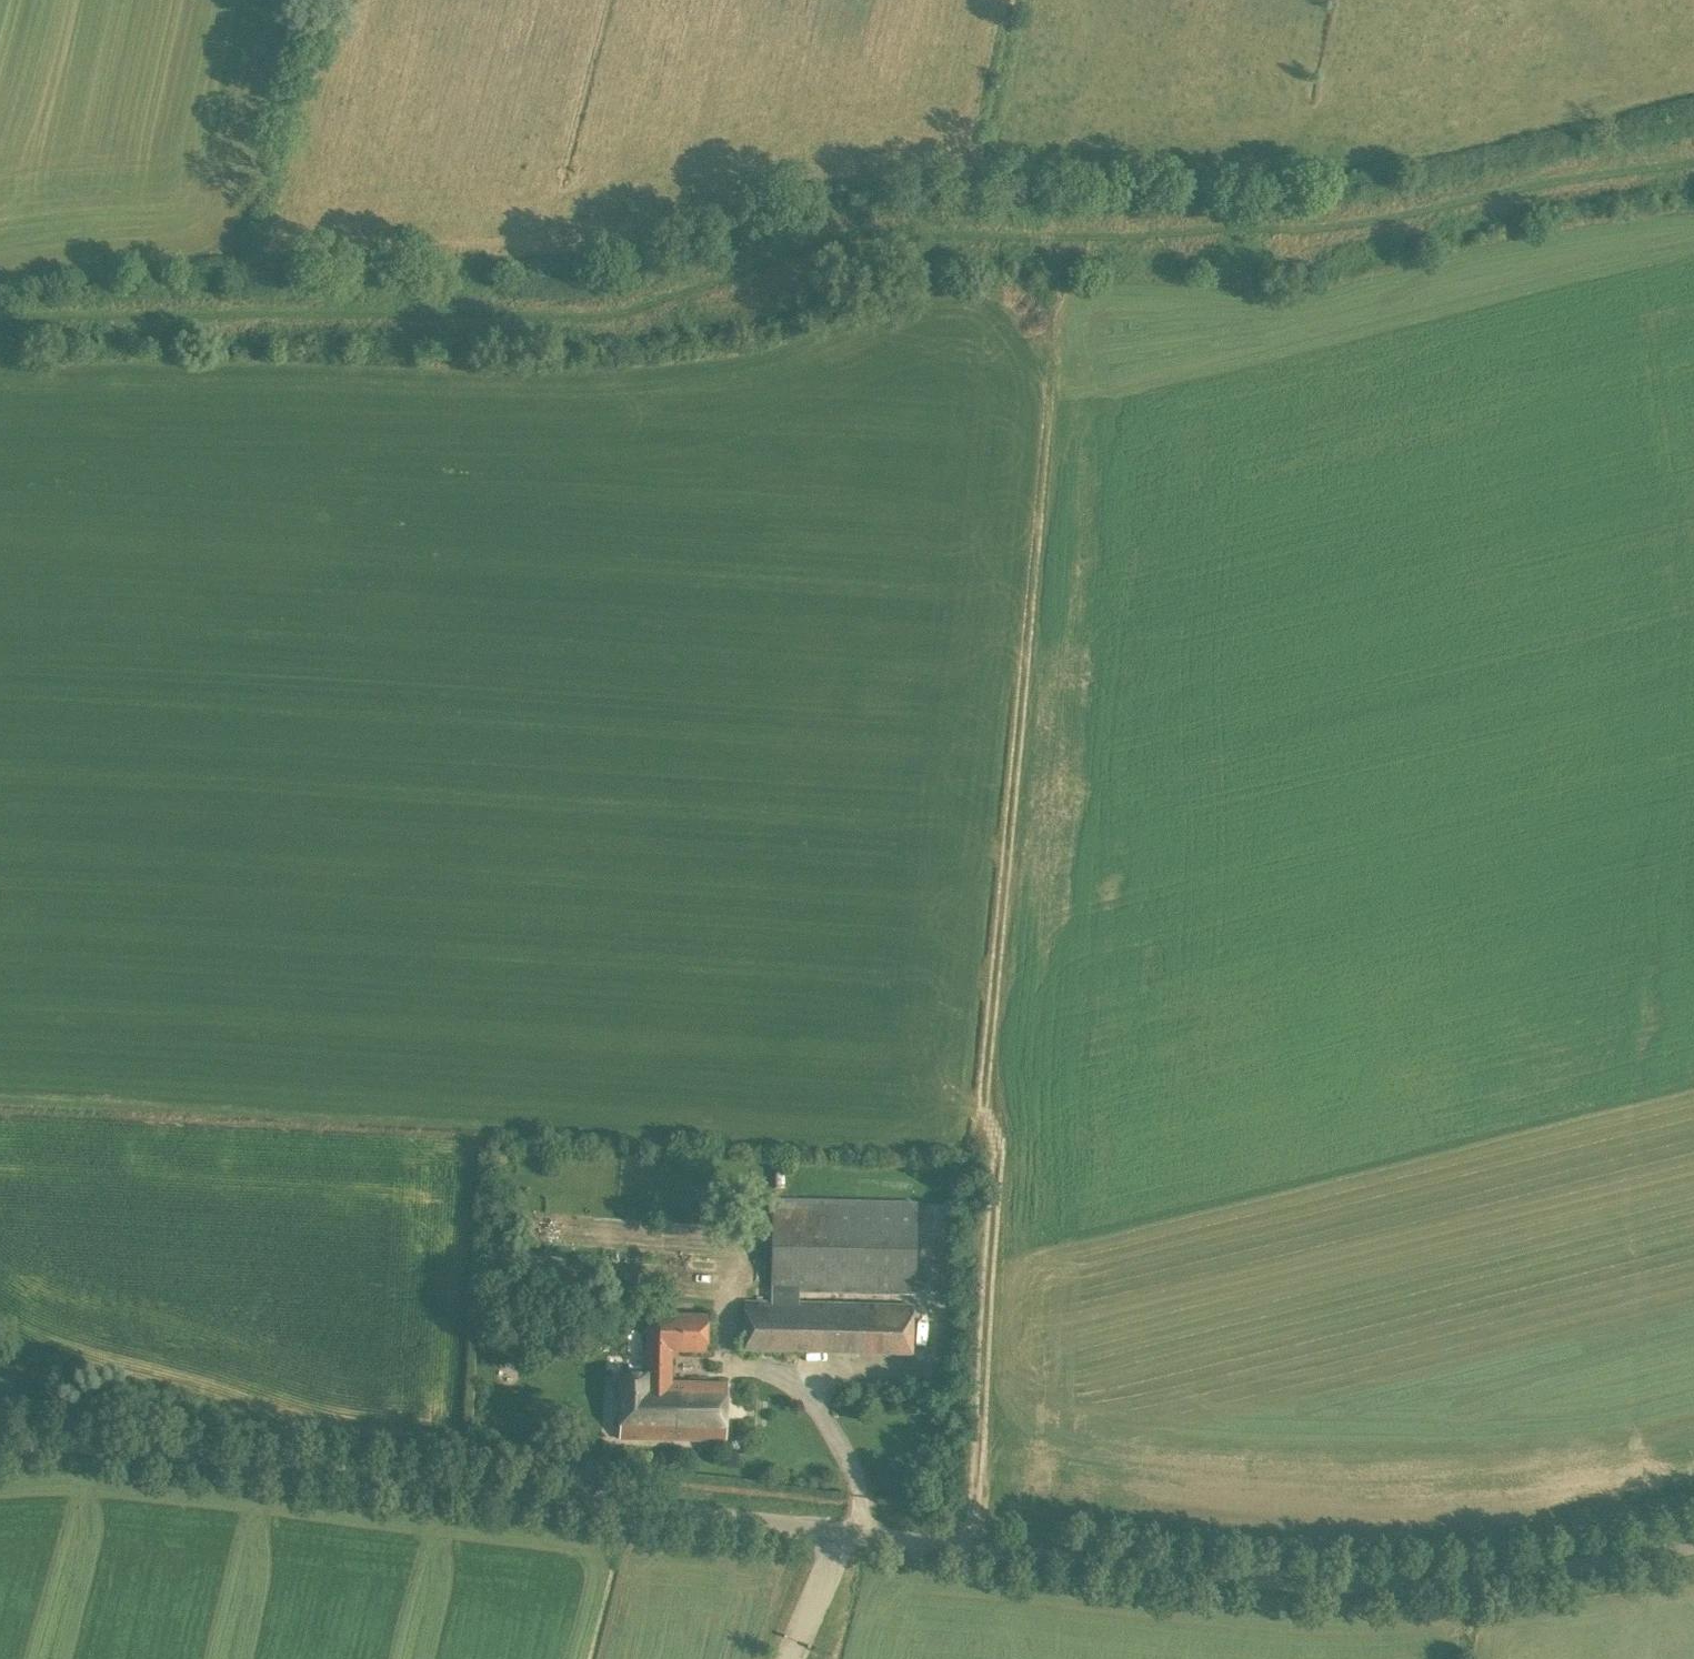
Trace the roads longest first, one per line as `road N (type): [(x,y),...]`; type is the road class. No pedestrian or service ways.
road 1 (unclassified): [(1693,1544),(1570,1572),(1351,1588),(104,1448),(0,1445)]

